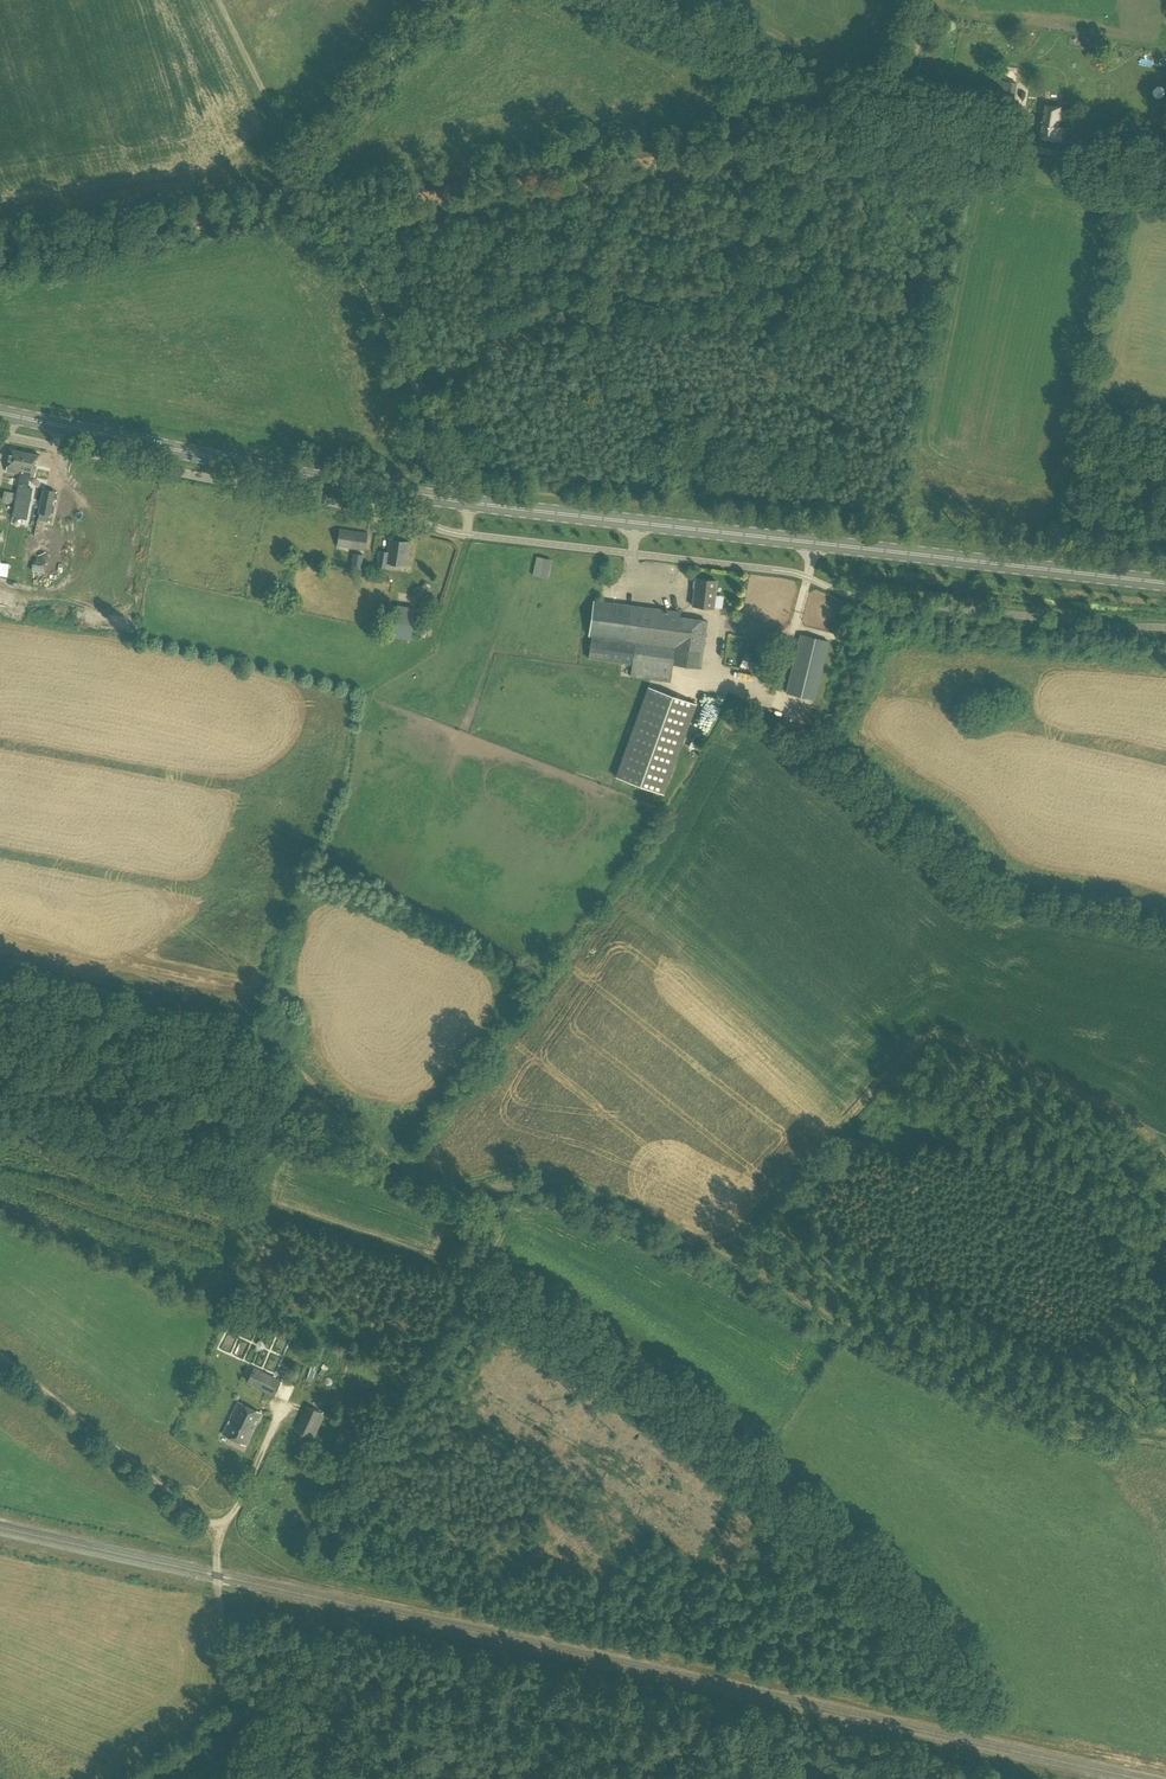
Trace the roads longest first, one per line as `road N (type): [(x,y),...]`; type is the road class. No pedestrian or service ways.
road 1 (primary): [(1165,584),(376,490),(0,414)]
road 2 (track): [(0,246),(878,114)]
road 3 (track): [(1165,175),(878,114),(729,57),(623,0)]
road 4 (track): [(271,1778),(227,1663),(219,1539),(202,1516),(0,1354)]
road 5 (track): [(301,158),(468,503)]
road 6 (track): [(444,0),(301,158)]

